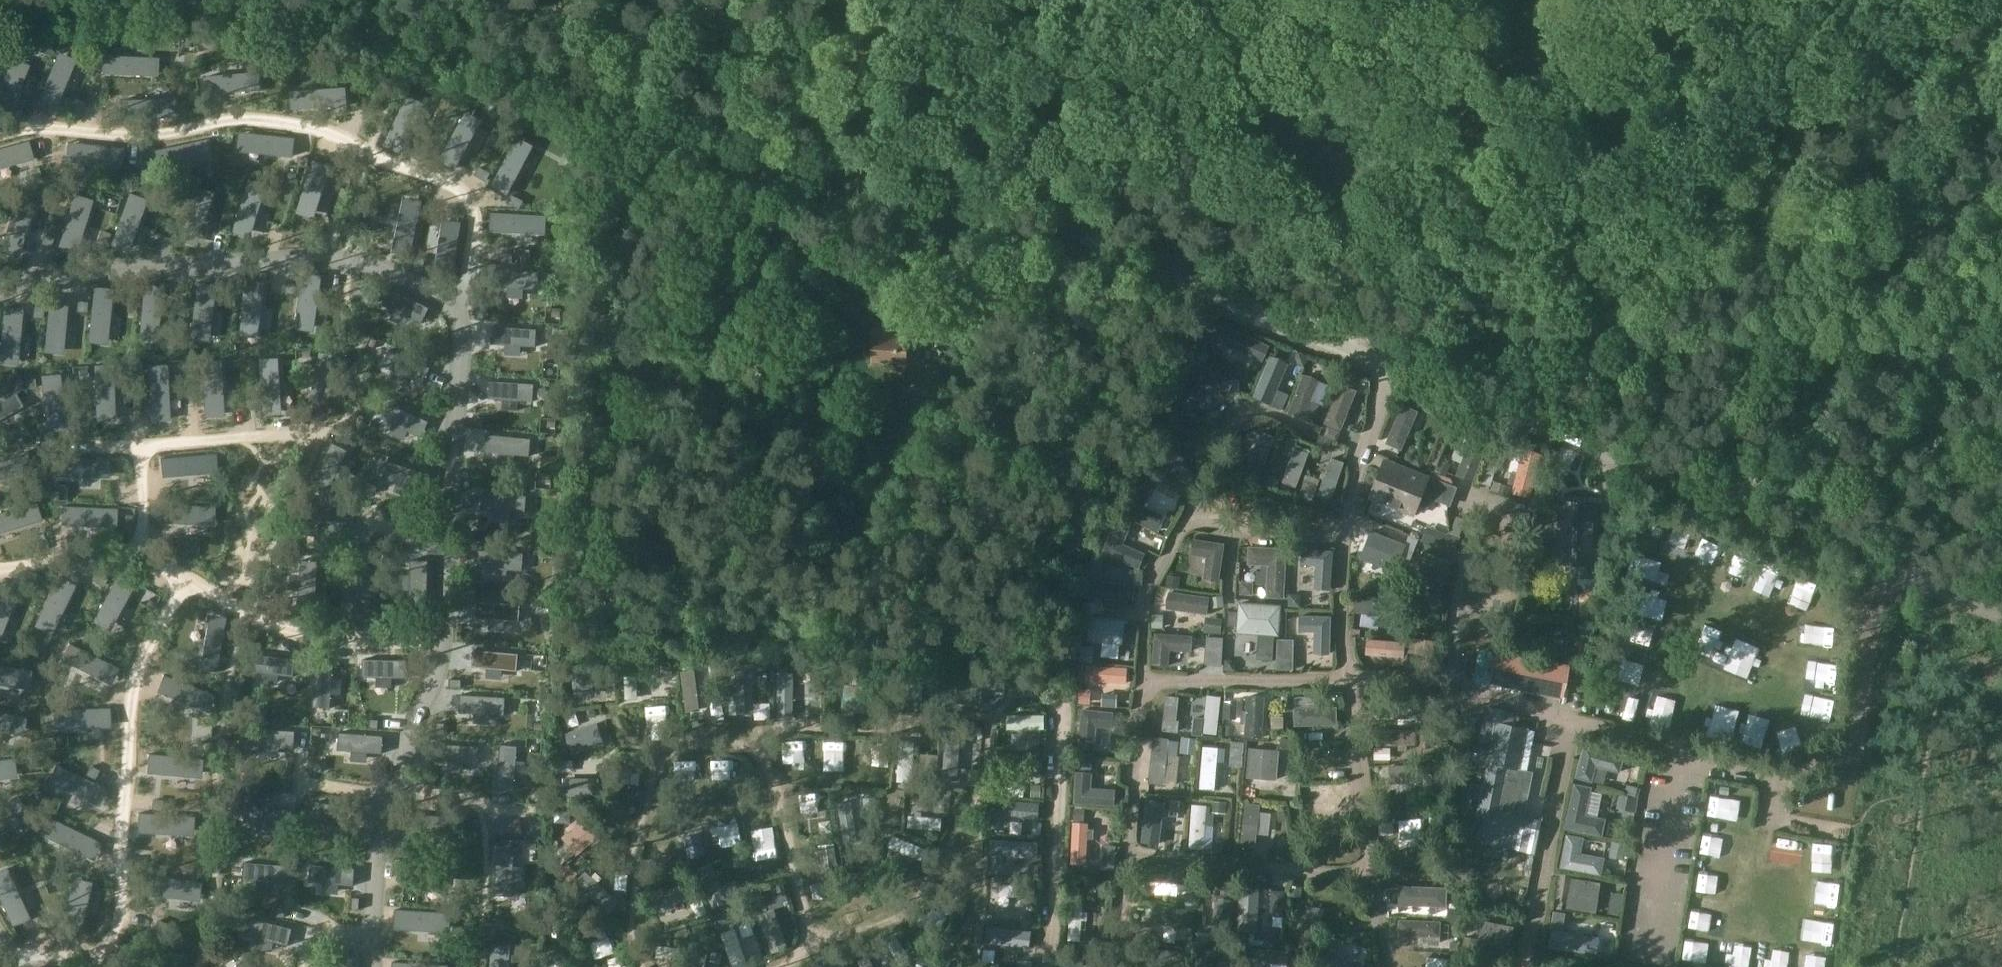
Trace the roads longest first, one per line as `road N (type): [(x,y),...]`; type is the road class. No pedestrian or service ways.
road 1 (track): [(0,5),(194,7),(456,54),(1210,296),(1125,192),(1014,0)]
road 2 (unclassified): [(2001,613),(1210,296)]
road 3 (track): [(2001,353),(1298,331)]

